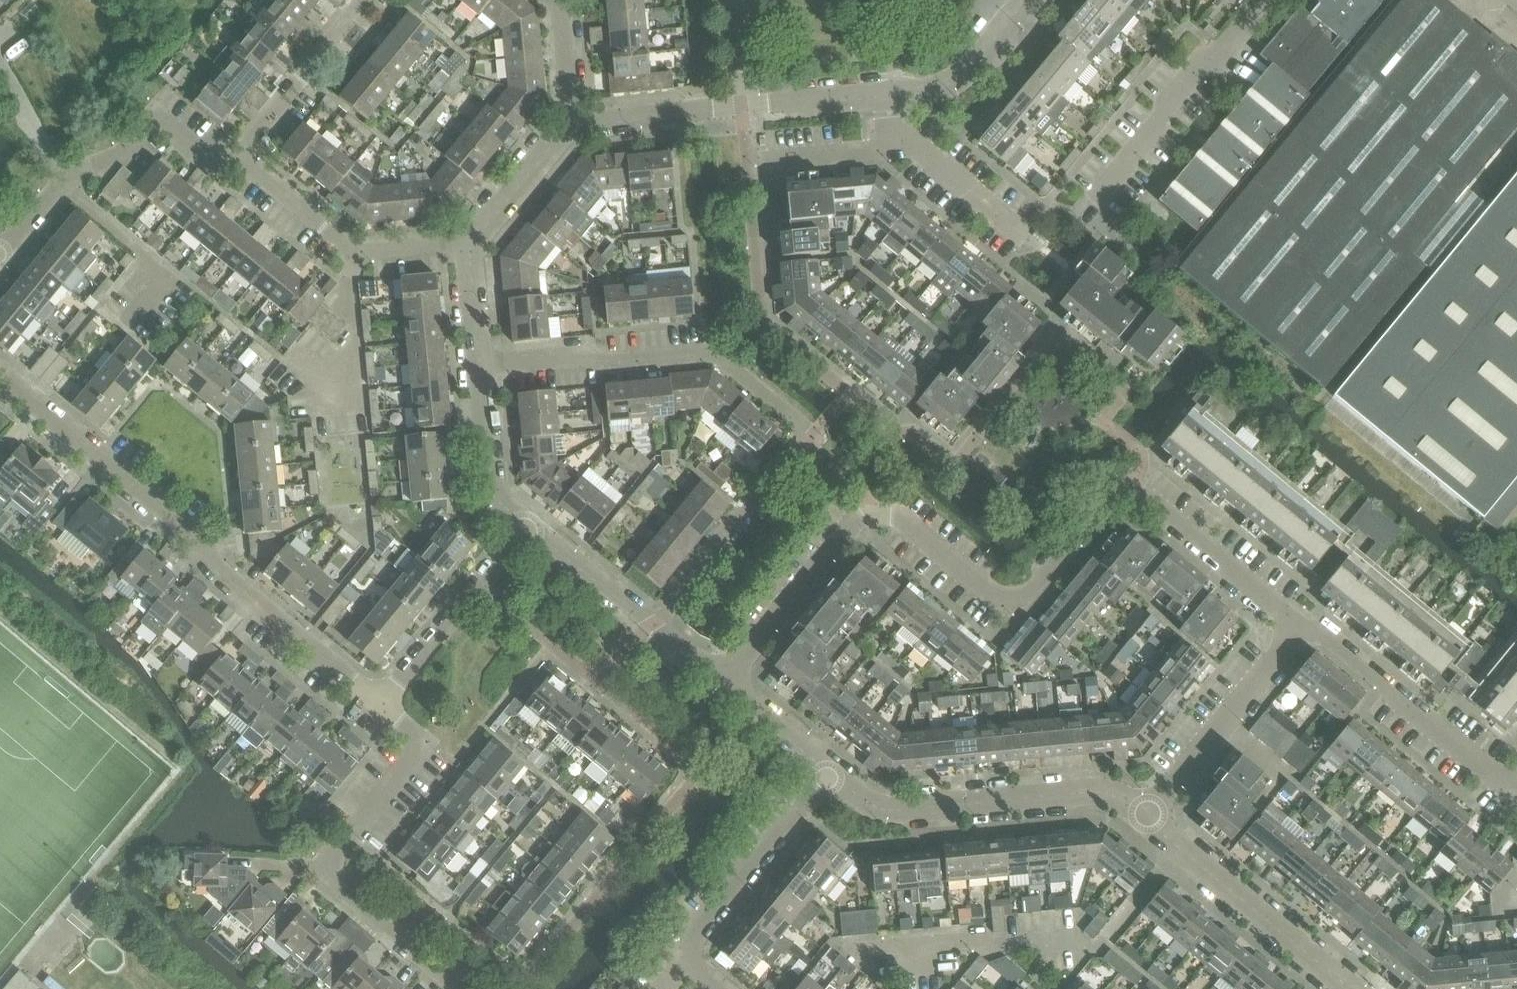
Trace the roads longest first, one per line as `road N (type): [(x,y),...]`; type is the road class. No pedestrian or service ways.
road 1 (residential): [(652,618),(808,430),(705,345),(478,365)]
road 2 (residential): [(714,669),(872,493),(1011,608),(1134,483)]
road 3 (residential): [(380,698),(212,566),(187,528),(0,368)]
road 4 (residential): [(452,988),(315,867),(423,737),(380,698)]
road 5 (residential): [(1142,813),(1108,788),(871,810),(827,773)]
road 6 (residential): [(724,988),(678,951),(827,773)]
road 7 (residential): [(1516,787),(1318,630),(1295,625)]
road 8 (residential): [(1350,988),(1142,813)]
road 9 (residential): [(1089,201),(1257,0)]
road 10 (residential): [(462,242),(353,247),(239,153)]
road 11 (residential): [(1142,813),(1295,625)]
road 12 (residential): [(380,698),(527,522)]
road 13 (residential): [(0,253),(62,180),(108,157),(158,109)]
road 14 (residential): [(1295,625),(1134,483)]
road 15 (residential): [(239,153),(366,0)]
road 16 (residential): [(762,160),(875,149),(890,128),(885,89)]
road 17 (residential): [(527,522),(498,496),(478,365)]
road 18 (residential): [(462,242),(571,114)]
road 19 (residential): [(571,114),(738,102)]
road 20 (residential): [(652,618),(527,522)]
road 21 (residential): [(885,89),(951,83),(1009,16)]
road 22 (residential): [(827,773),(714,669)]
road 23 (residential): [(738,102),(885,89)]
road 24 (residential): [(478,365),(462,242)]

